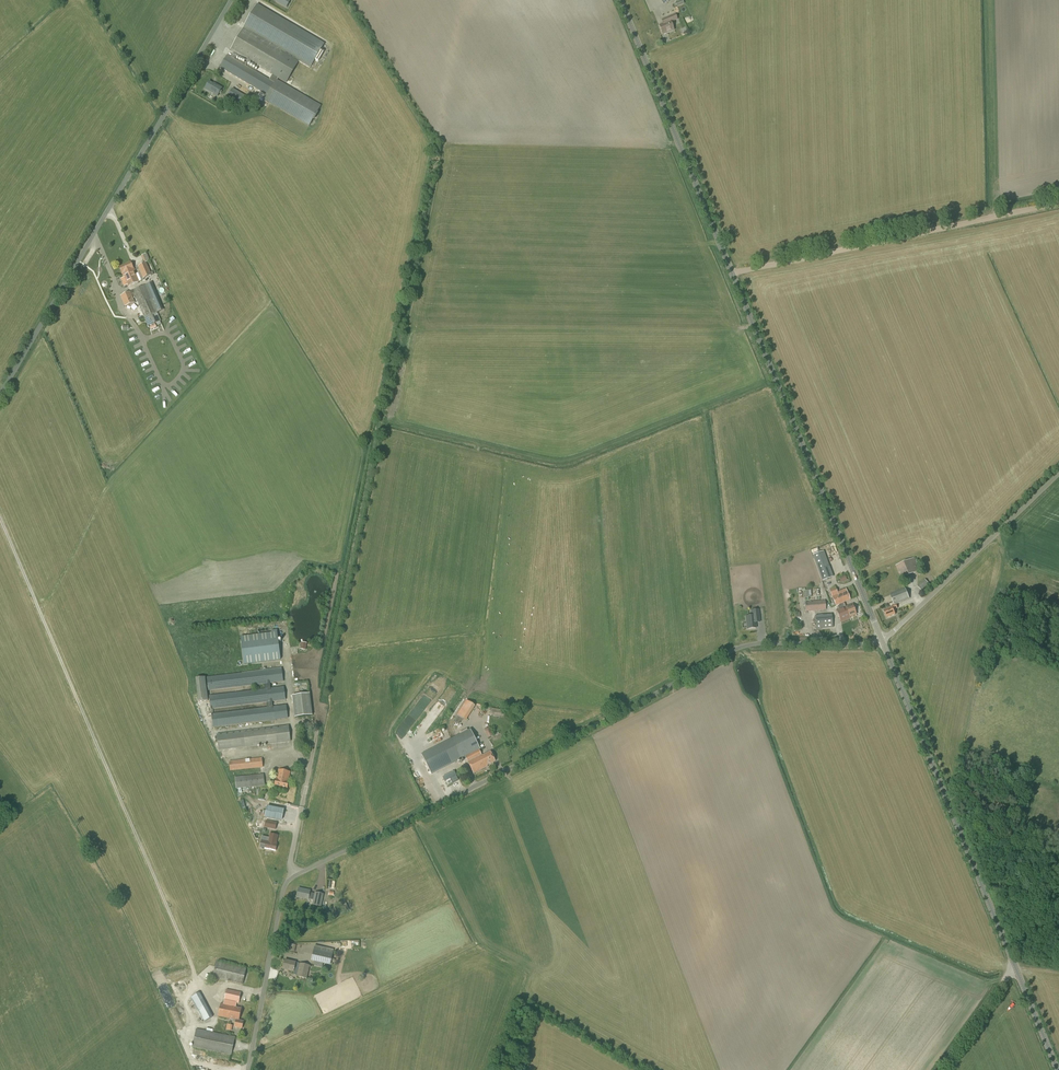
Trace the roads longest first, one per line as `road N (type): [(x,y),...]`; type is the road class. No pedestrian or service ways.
road 1 (unclassified): [(248,1069),(283,890),(297,875),(732,650),(881,640)]
road 2 (tertiary): [(881,640),(620,0)]
road 3 (unclassified): [(0,396),(233,0)]
road 4 (tertiary): [(1014,966),(881,640)]
road 5 (track): [(732,274),(1058,203)]
road 6 (track): [(949,805),(1003,569),(995,534)]
road 7 (unclassified): [(881,640),(1058,473)]
road 8 (tertiary): [(940,1069),(1014,966)]

